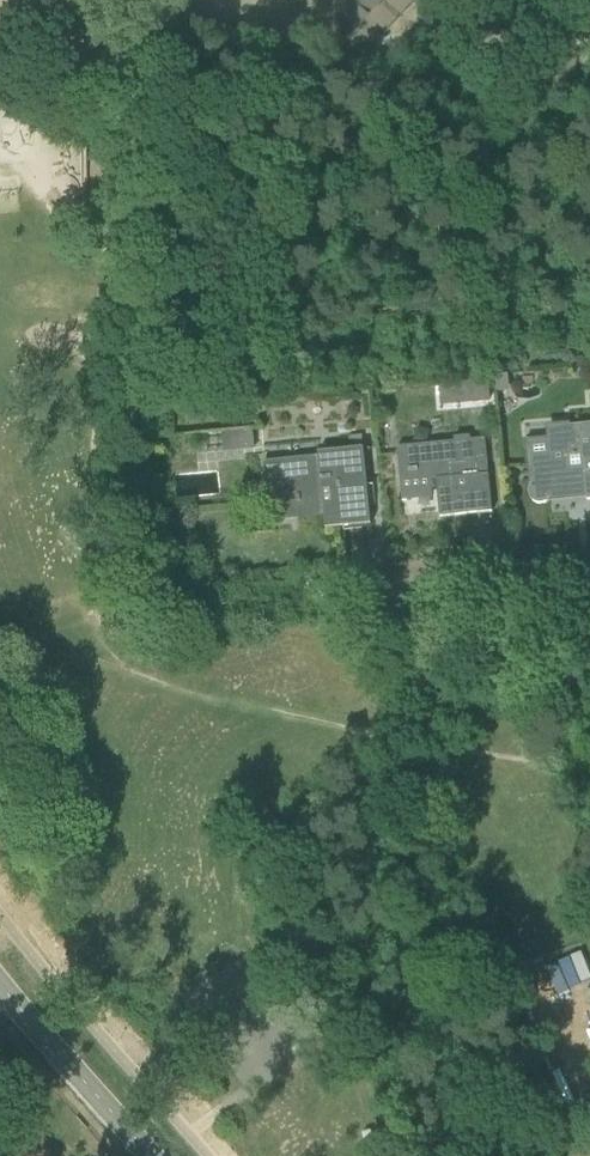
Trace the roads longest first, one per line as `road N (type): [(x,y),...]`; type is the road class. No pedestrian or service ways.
road 1 (residential): [(589,564),(329,590)]
road 2 (tertiary): [(160,1155),(0,973)]

